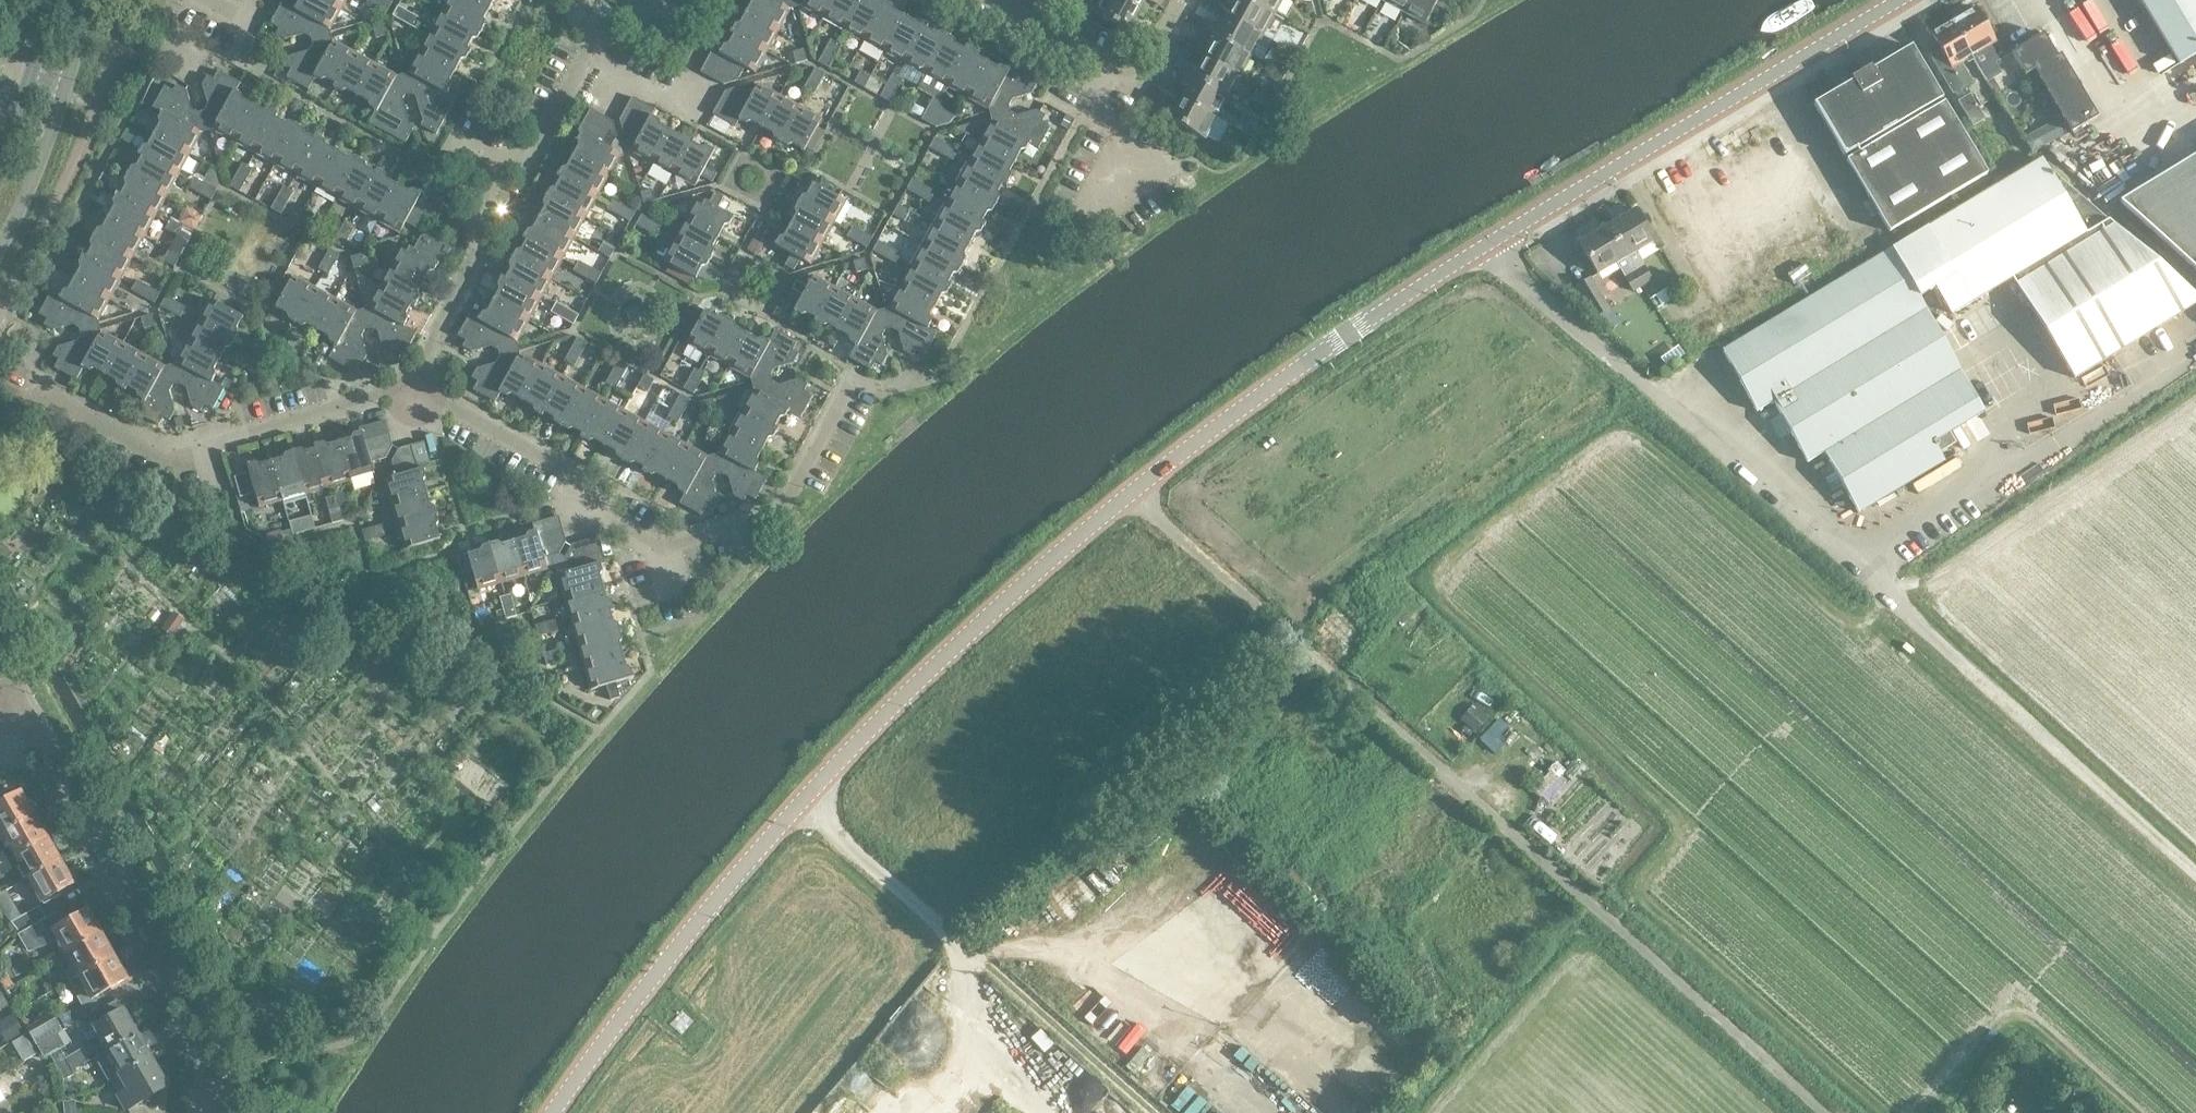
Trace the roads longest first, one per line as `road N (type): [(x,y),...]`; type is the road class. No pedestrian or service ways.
road 1 (tertiary): [(553,1112),(686,936),(817,786),(1021,586),(1185,449),(1341,338),(1904,0)]
road 2 (residential): [(210,1112),(201,1009),(2,677)]
road 3 (residential): [(416,393),(386,392),(170,448),(34,378),(39,368),(25,360),(38,336)]
road 4 (residential): [(917,381),(881,391),(856,379),(779,515),(670,545)]
road 5 (residential): [(670,545),(450,402),(416,393)]
road 6 (residential): [(416,393),(523,180)]
road 7 (tertiary): [(0,245),(51,146),(64,93)]
road 8 (residential): [(1110,74),(987,0)]
road 9 (residential): [(523,180),(595,56)]

